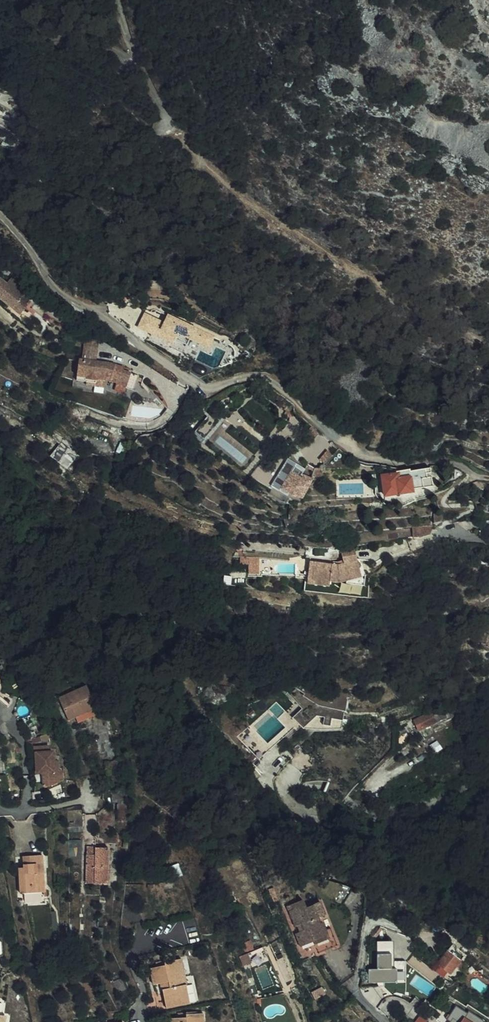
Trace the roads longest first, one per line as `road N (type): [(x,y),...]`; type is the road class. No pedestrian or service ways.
road 1 (track): [(488,347),(359,274),(220,181),(170,123)]

